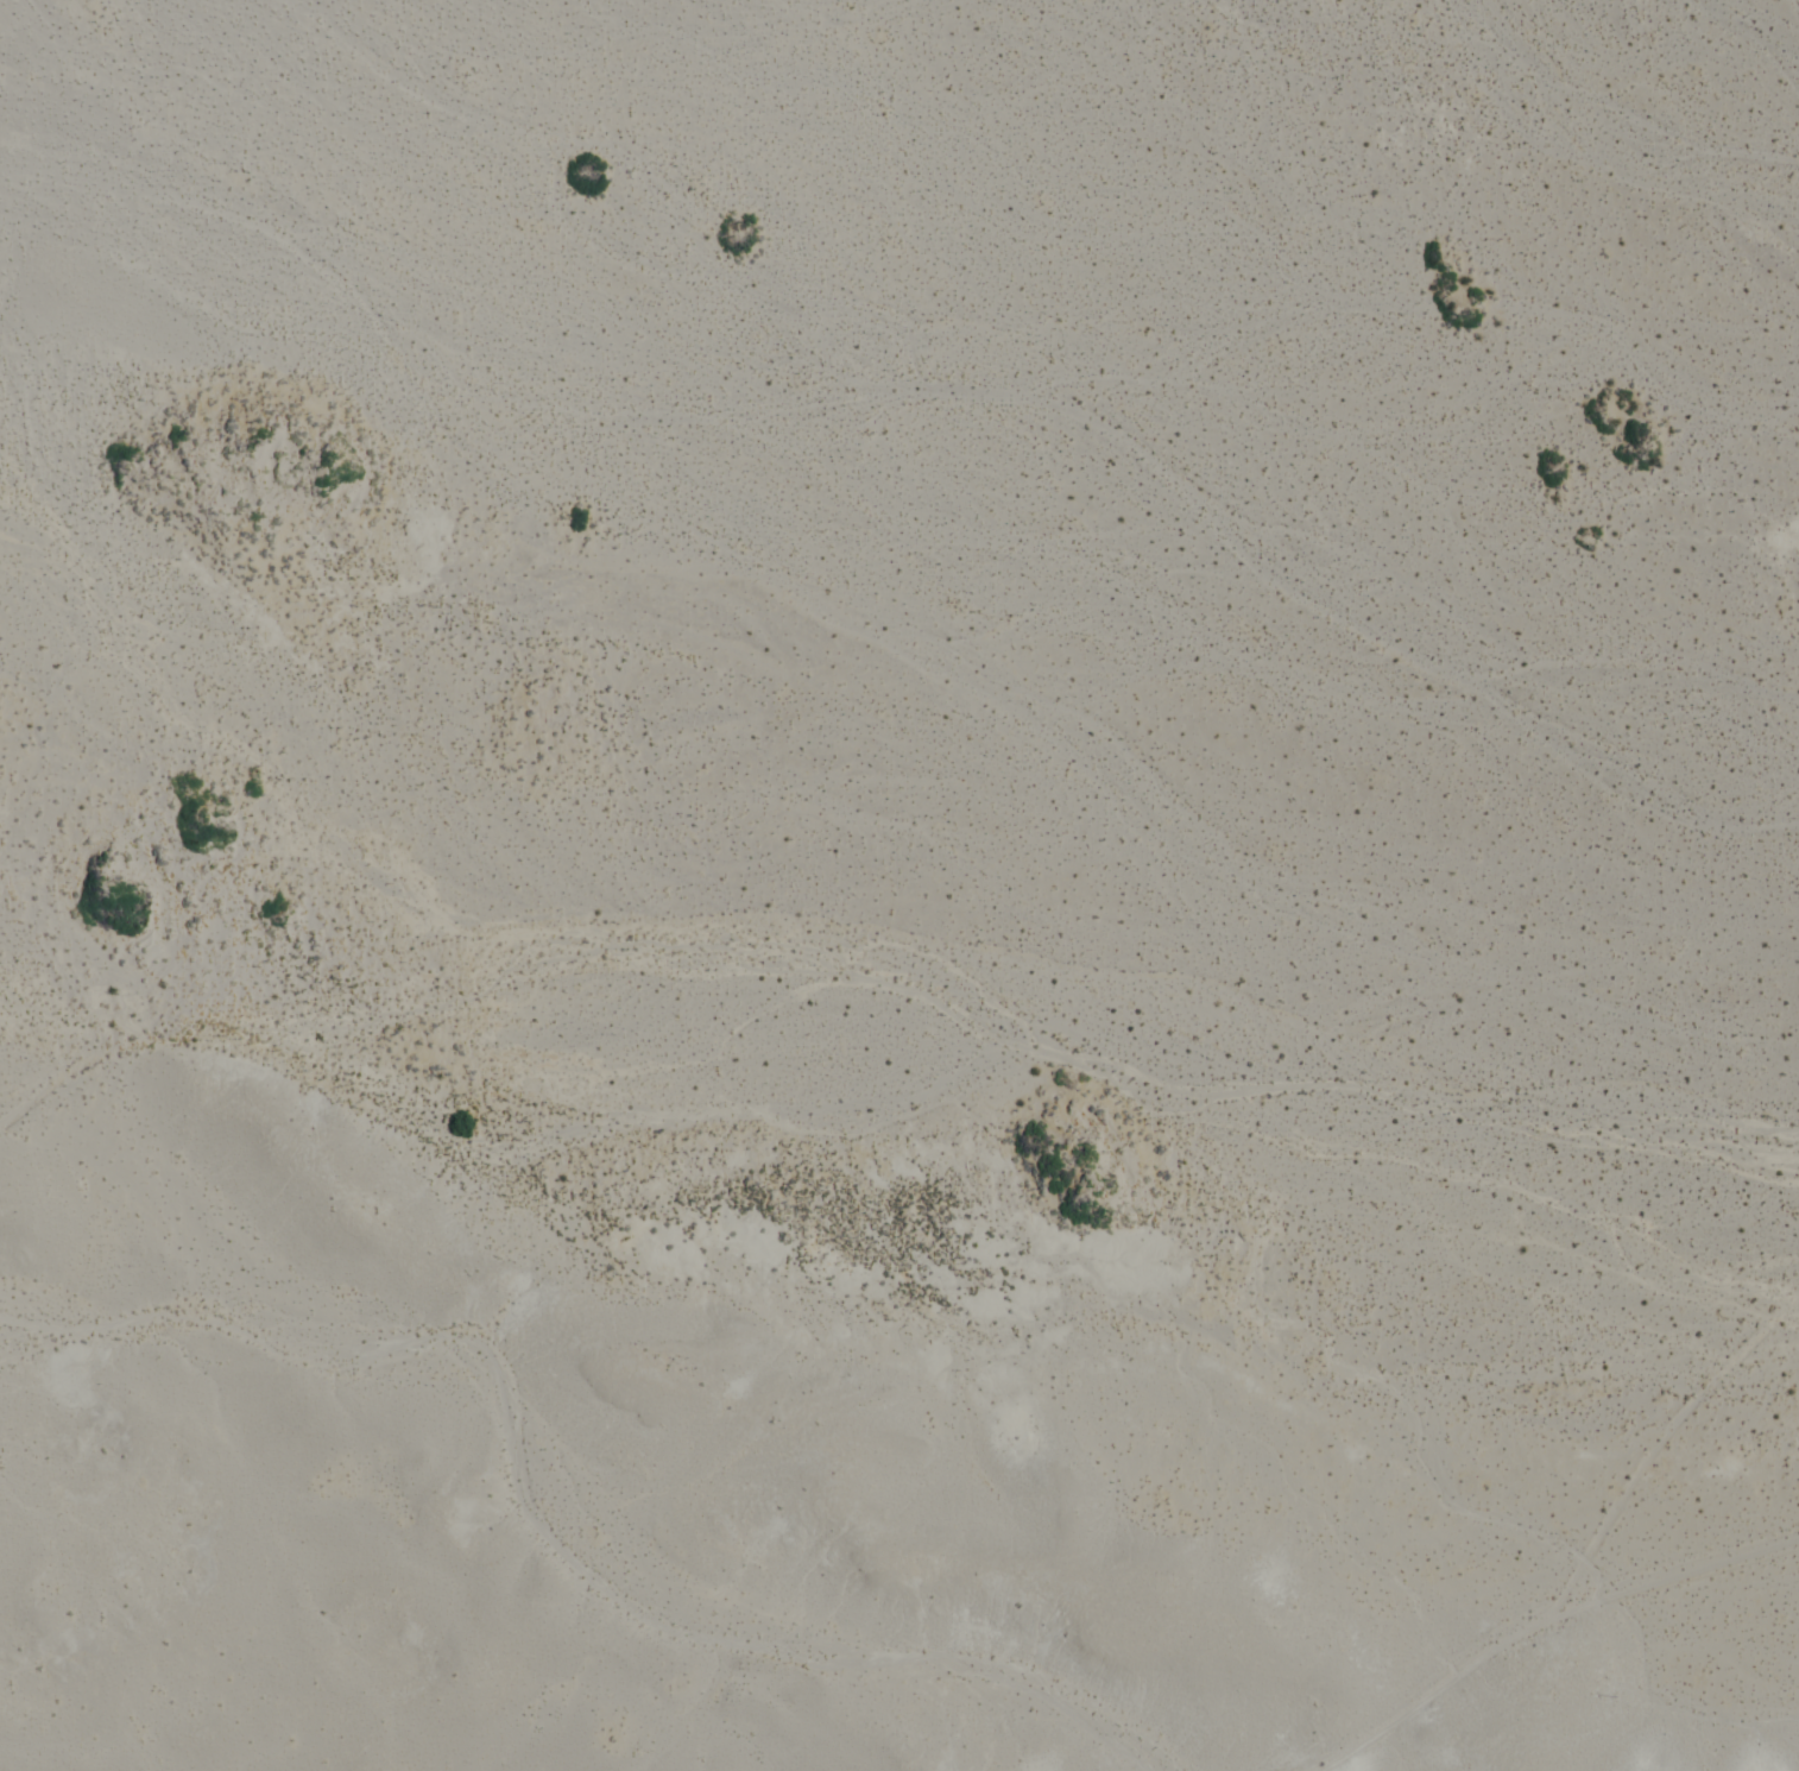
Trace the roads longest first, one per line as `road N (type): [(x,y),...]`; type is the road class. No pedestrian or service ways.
road 1 (track): [(1309,1770),(1500,1638),(1566,1606),(1798,1534)]

